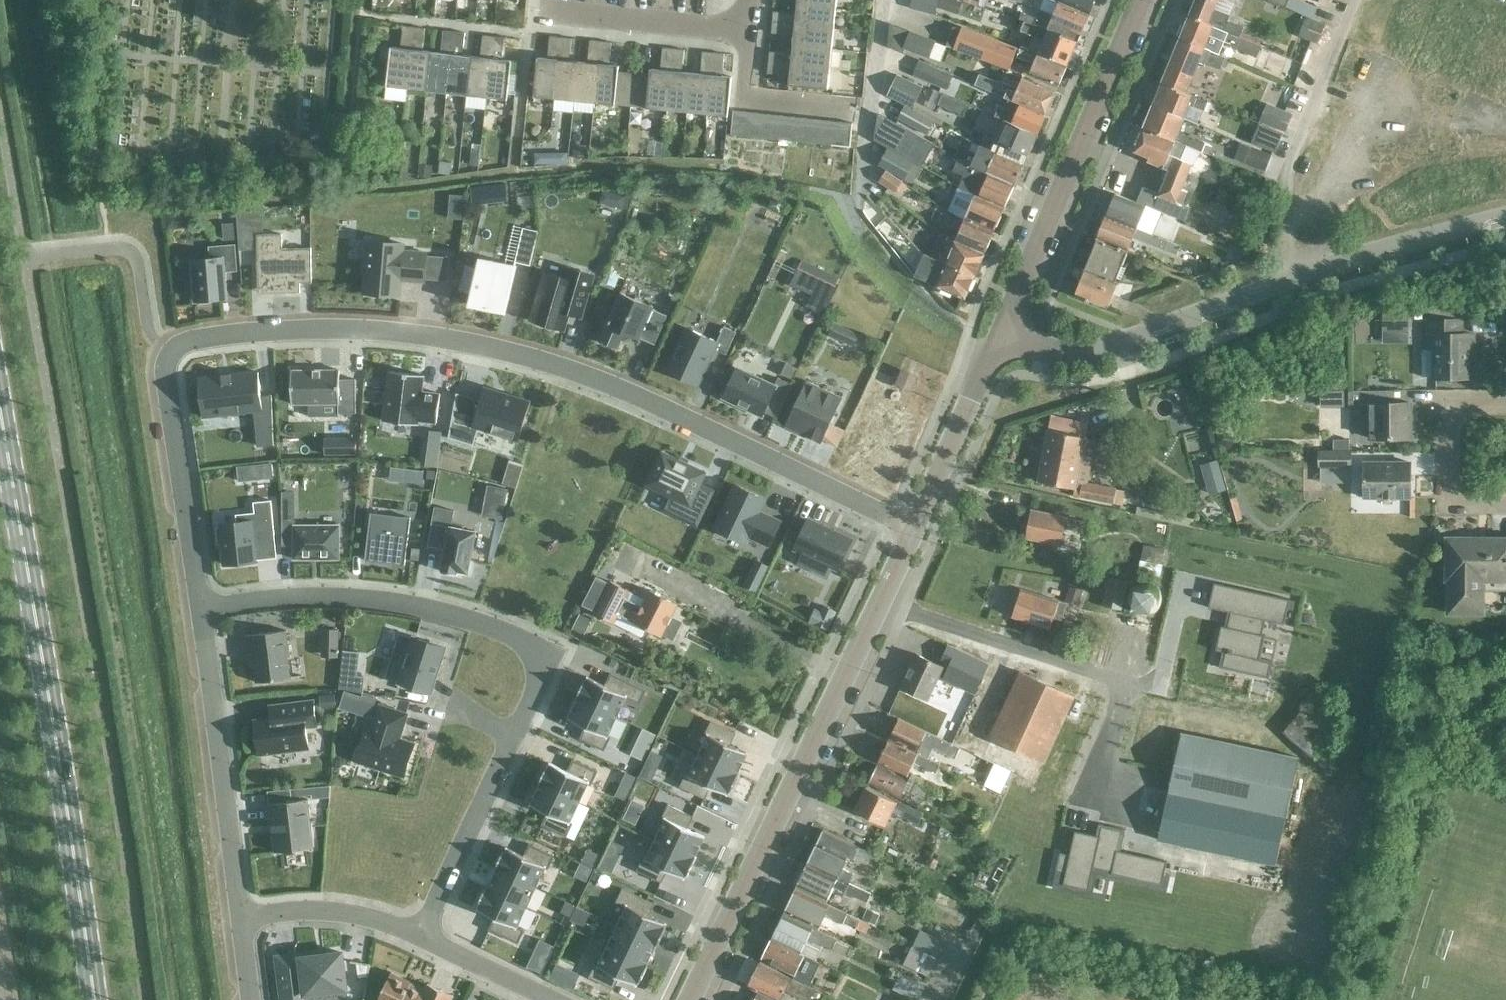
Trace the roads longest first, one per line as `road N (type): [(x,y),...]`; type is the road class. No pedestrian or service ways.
road 1 (residential): [(914,527),(637,393),(512,350),(289,327),(186,341),(170,353),(203,606)]
road 2 (residential): [(203,606),(297,595),(387,600),(461,615),(558,652),(422,934)]
road 3 (secondary): [(0,411),(94,999)]
road 4 (residential): [(999,344),(1092,349),(1370,252),(1505,218)]
road 5 (residential): [(690,999),(914,527)]
road 6 (residential): [(999,344),(1141,0)]
road 7 (residential): [(203,606),(242,917)]
road 8 (residential): [(529,9),(751,33),(755,0)]
road 9 (residential): [(1505,410),(1449,410),(1453,506),(1505,507)]
road 10 (residential): [(914,527),(999,344)]
road 11 (residential): [(242,917),(346,910),(422,934)]
road 12 (residential): [(422,934),(559,999)]

